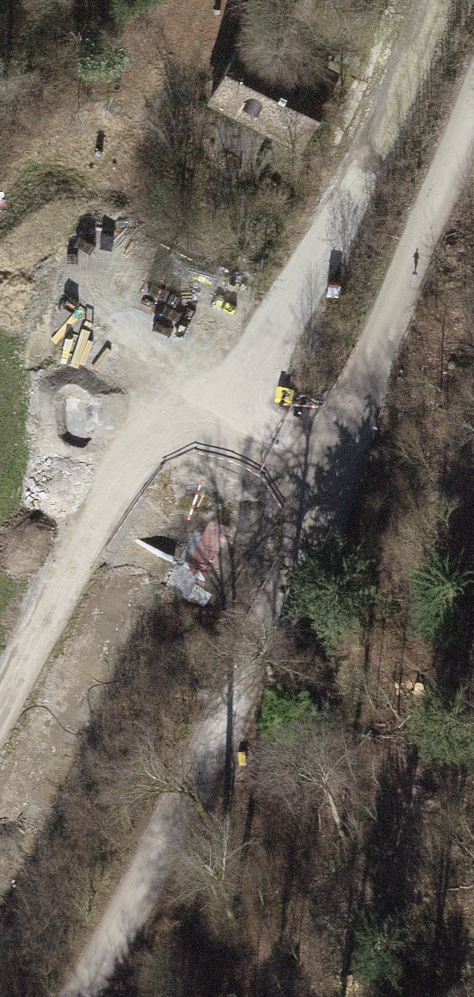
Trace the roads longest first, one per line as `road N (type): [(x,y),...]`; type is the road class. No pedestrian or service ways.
road 1 (track): [(65,996),(247,661),(473,83)]
road 2 (track): [(0,701),(104,497),(78,348),(111,268)]
road 3 (track): [(227,136),(189,113),(184,73),(195,25),(216,0)]

